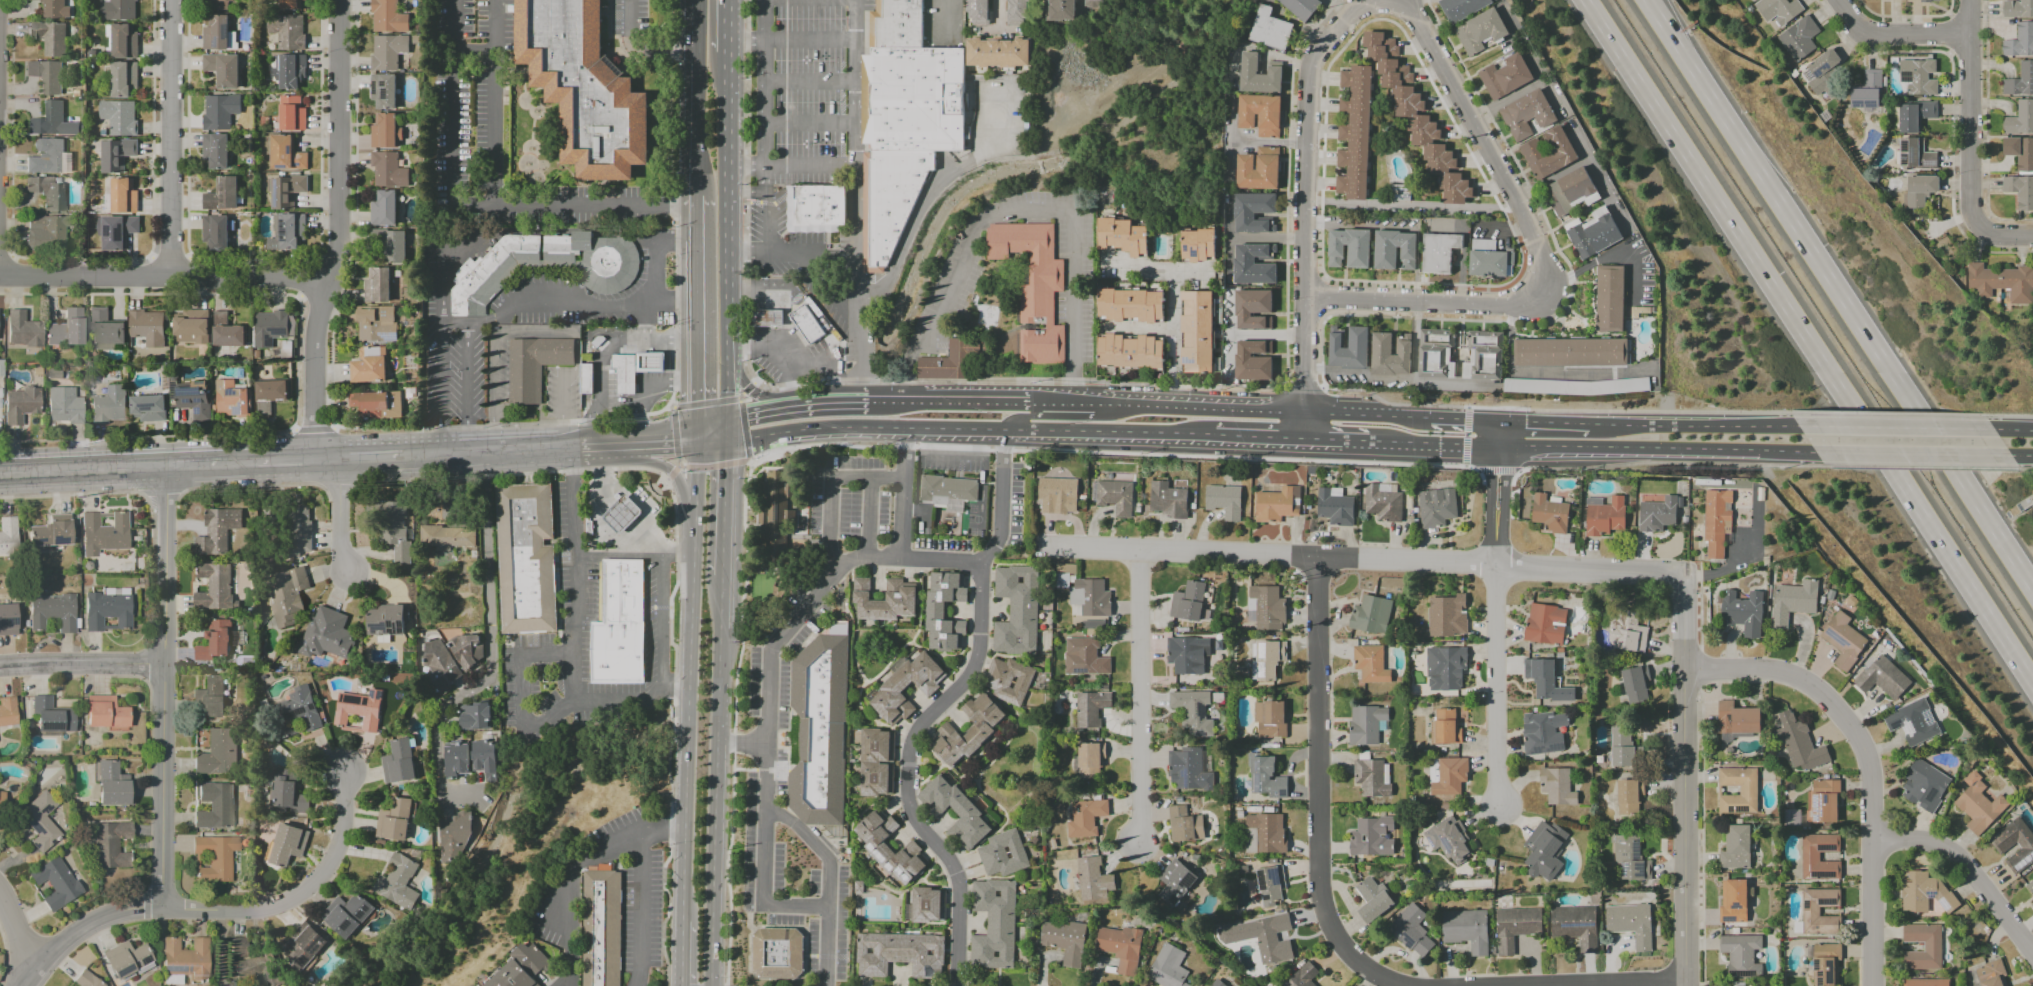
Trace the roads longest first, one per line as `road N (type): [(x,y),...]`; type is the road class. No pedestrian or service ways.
road 1 (residential): [(1372,0),(1310,70),(1307,298),(1527,305),(1551,275),(1518,202),(1397,0)]
road 2 (motorway): [(1583,0),(2032,688)]
road 3 (motorway): [(2032,590),(1673,40)]
road 4 (residential): [(1684,574),(1041,548)]
road 5 (residential): [(163,462),(160,908),(91,922),(60,943),(24,985)]
road 6 (residential): [(958,985),(954,870),(908,801),(909,754),(916,732),(980,659),(983,563),(1000,534),(1002,430)]
road 7 (primary): [(1302,441),(1834,453)]
road 8 (primary): [(723,444),(849,427),(1209,437)]
road 9 (primary): [(698,436),(687,921)]
road 10 (residential): [(1318,560),(1320,901),(1358,964),(1409,985)]
road 11 (residential): [(336,0),(336,248),(312,334),(317,455)]
road 12 (residential): [(1683,669),(1776,669),(1805,682),(1851,728),(1870,775),(1873,985)]
road 13 (residential): [(1684,574),(1684,985)]
road 14 (primary): [(1490,421),(1096,404)]
road 15 (residential): [(487,449),(490,677),(436,737),(449,800)]
road 16 (residential): [(322,290),(295,279),(0,277)]
road 17 (residential): [(1137,552),(1140,844)]
road 18 (residential): [(1494,519),(1498,807)]
road 19 (residential): [(170,0),(171,280)]
road 20 (residential): [(341,772),(341,819),(322,874),(270,909),(160,908)]
road 21 (secondary): [(317,455),(576,444)]
road 22 (primary): [(723,421),(724,171)]
road 23 (primary): [(712,985),(717,742)]
road 24 (primary): [(1816,425),(1588,424)]
road 25 (residential): [(1871,838),(1947,844),(2032,963)]
road 26 (primary): [(696,241),(698,436)]
road 27 (residential): [(1971,34),(1971,206),(1980,226)]
road 28 (primary): [(724,171),(725,0)]
road 29 (secondary): [(0,472),(163,462)]
road 30 (residential): [(163,665),(0,667)]
road 31 (primary): [(1973,428),(1816,425)]
road 32 (primary): [(1834,453),(1990,454)]
road 33 (residential): [(1837,0),(1868,33),(1971,34)]
road 34 (residential): [(1307,298),(1302,441)]
road 35 (residential): [(1178,272),(1178,407)]
road 36 (primary): [(696,64),(696,197)]
road 37 (primary): [(721,575),(723,444)]
road 38 (residential): [(348,574),(337,486),(317,455)]
road 39 (primary): [(622,441),(673,472),(695,532)]

